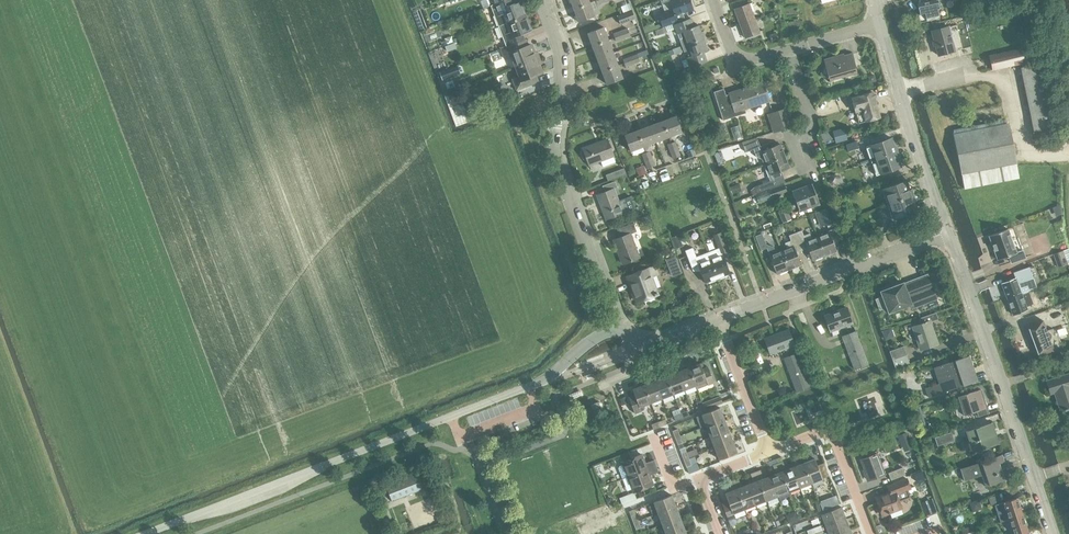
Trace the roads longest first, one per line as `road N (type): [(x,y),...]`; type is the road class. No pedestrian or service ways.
road 1 (residential): [(144,533),(529,386),(616,322)]
road 2 (residential): [(616,322),(555,163),(562,58),(542,0)]
road 3 (residential): [(1053,533),(948,233)]
road 4 (residential): [(719,320),(948,233)]
road 5 (residential): [(948,233),(881,24)]
road 6 (residential): [(870,533),(826,435),(770,454)]
road 7 (residential): [(770,454),(719,320)]
road 8 (residential): [(806,168),(798,140),(812,121),(791,50)]

